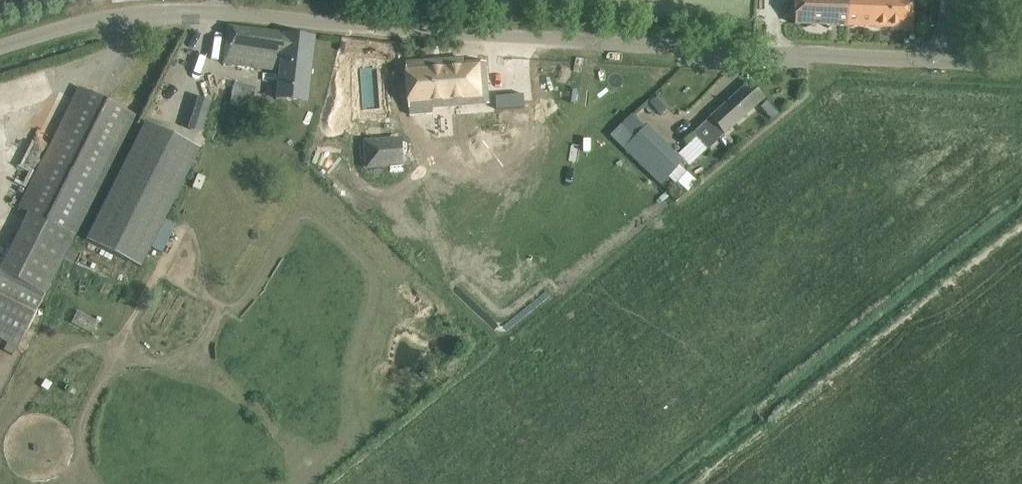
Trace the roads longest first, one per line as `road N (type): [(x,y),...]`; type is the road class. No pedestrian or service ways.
road 1 (unclassified): [(0,47),(70,26),(193,11),(945,63)]

